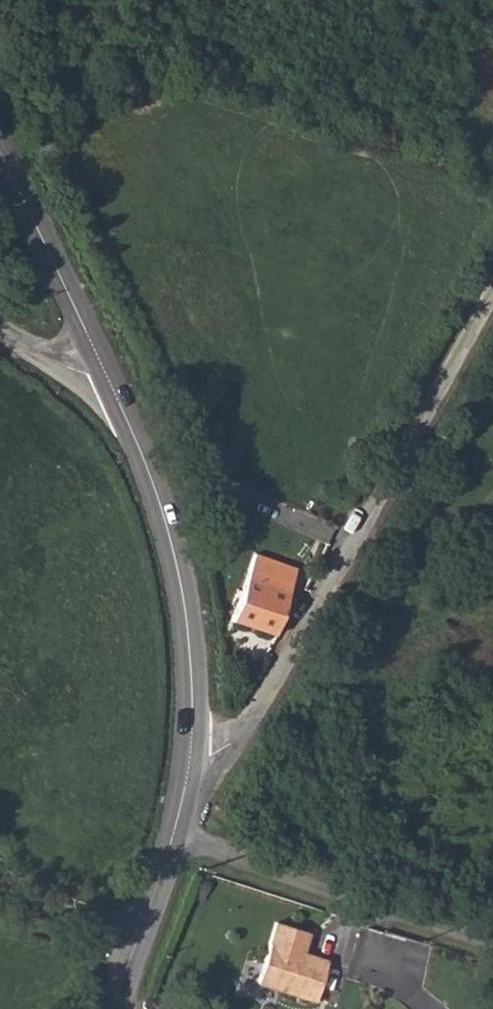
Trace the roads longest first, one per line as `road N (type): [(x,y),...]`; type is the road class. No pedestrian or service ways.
road 1 (unclassified): [(492,311),(354,560),(239,727),(210,760),(190,767)]
road 2 (tertiary): [(190,767),(188,620),(111,376)]
road 3 (residential): [(173,835),(492,945)]
road 4 (tertiary): [(111,376),(0,150)]
road 5 (tertiary): [(113,1008),(173,835)]
road 6 (unclassified): [(0,328),(92,378),(111,376)]

